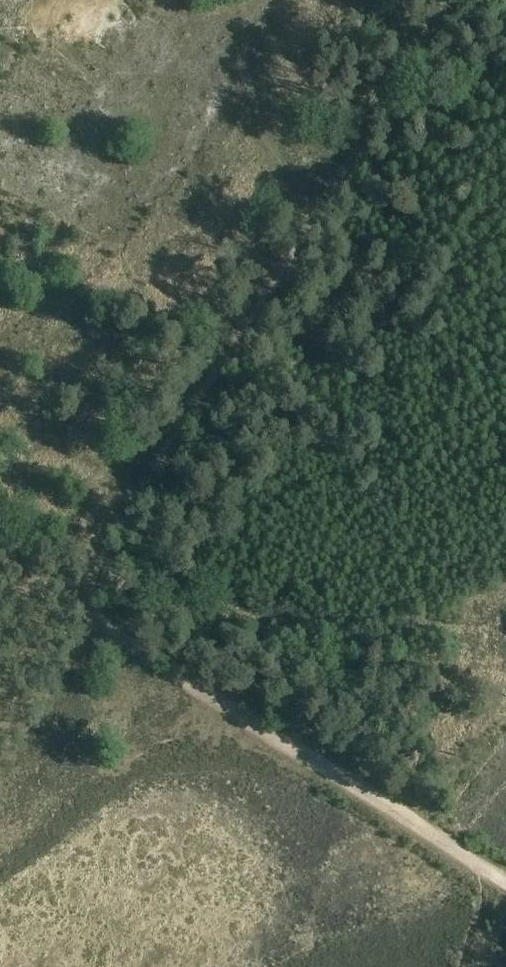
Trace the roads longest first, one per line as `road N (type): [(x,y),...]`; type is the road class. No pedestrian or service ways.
road 1 (track): [(69,600),(451,0)]
road 2 (track): [(490,877),(69,600)]

